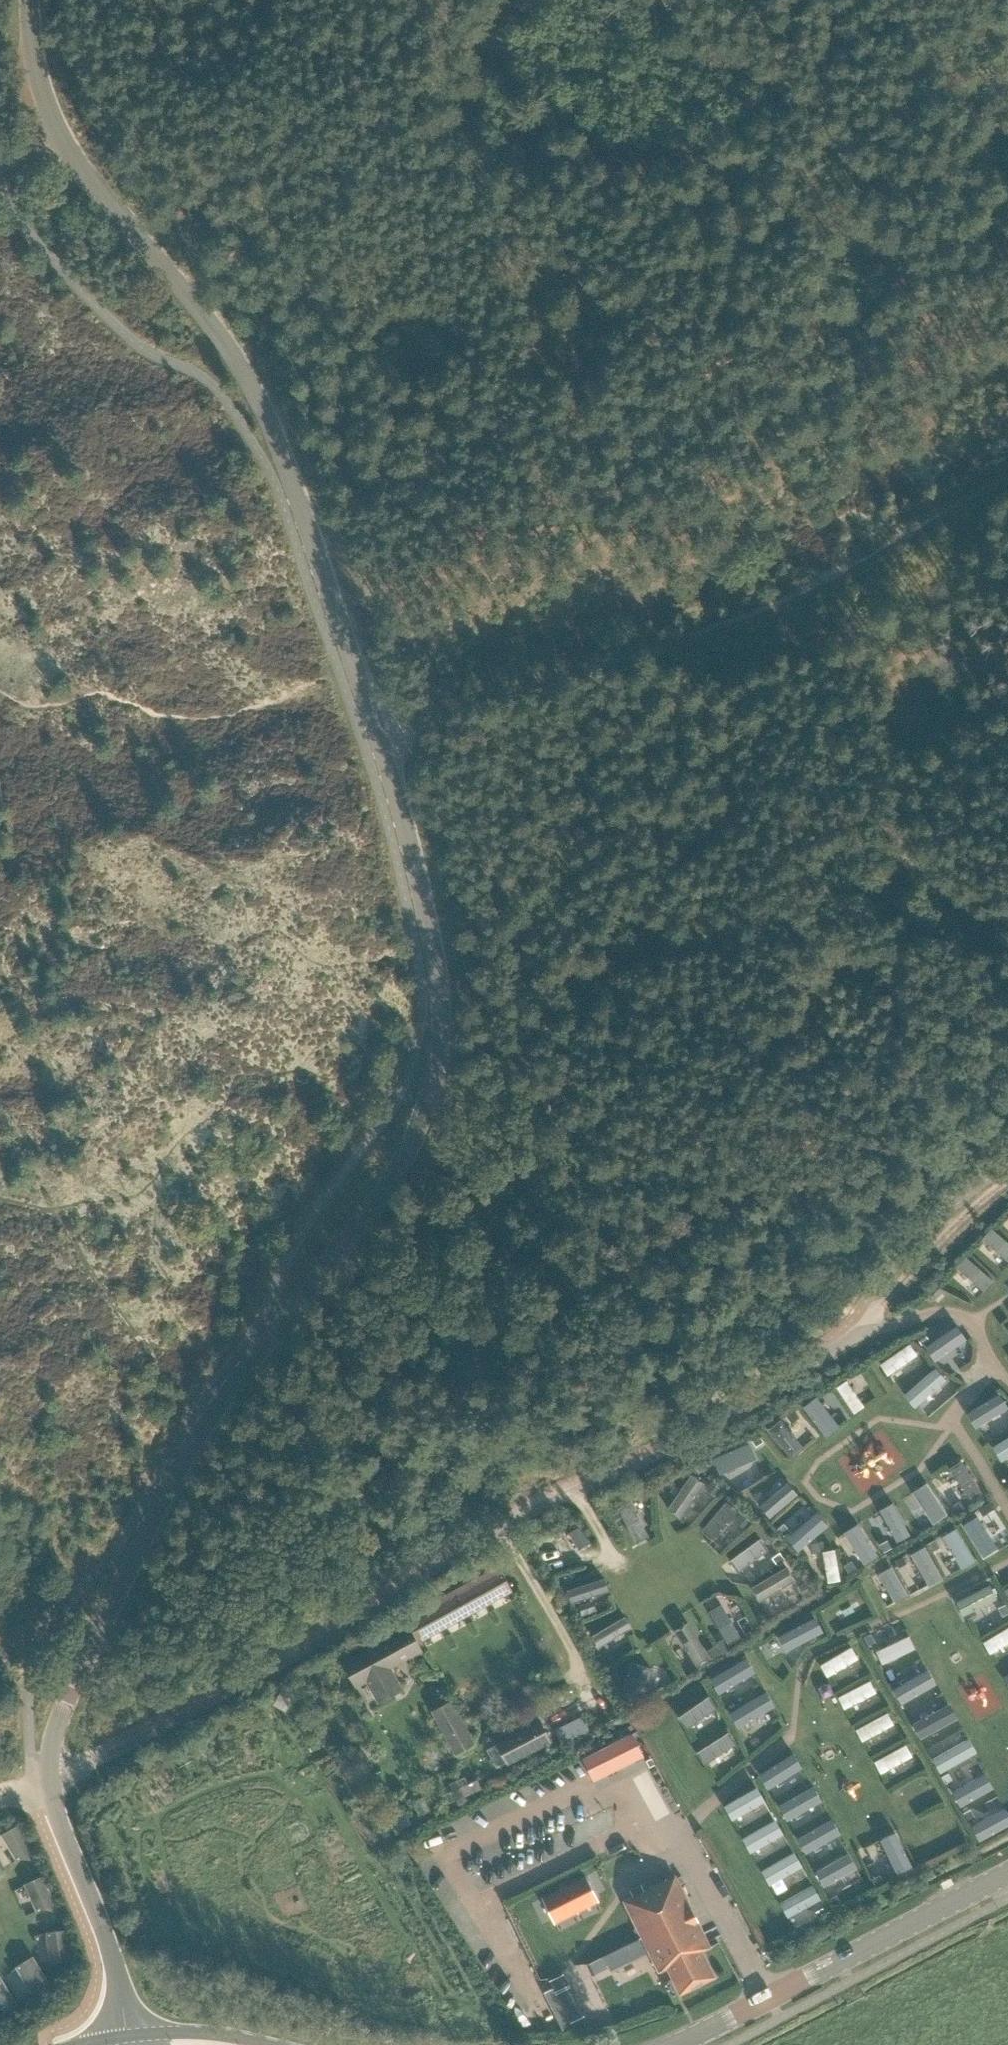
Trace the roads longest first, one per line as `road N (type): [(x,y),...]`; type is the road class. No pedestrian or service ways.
road 1 (tertiary): [(51,1782),(54,1738),(70,1693),(153,1515),(257,1350),(395,1175),(432,1082),(440,992),(394,790),(280,445),(234,354),(62,142),(34,51),(30,0)]
road 2 (unclassified): [(861,1327),(733,1416),(528,1512),(260,1675),(51,1782)]
road 3 (tertiary): [(676,2044),(1007,1872)]
road 4 (tertiary): [(127,2035),(112,1952),(51,1782)]
road 5 (track): [(1007,1178),(861,1327)]
road 6 (tertiary): [(268,2044),(209,2032),(127,2035)]

